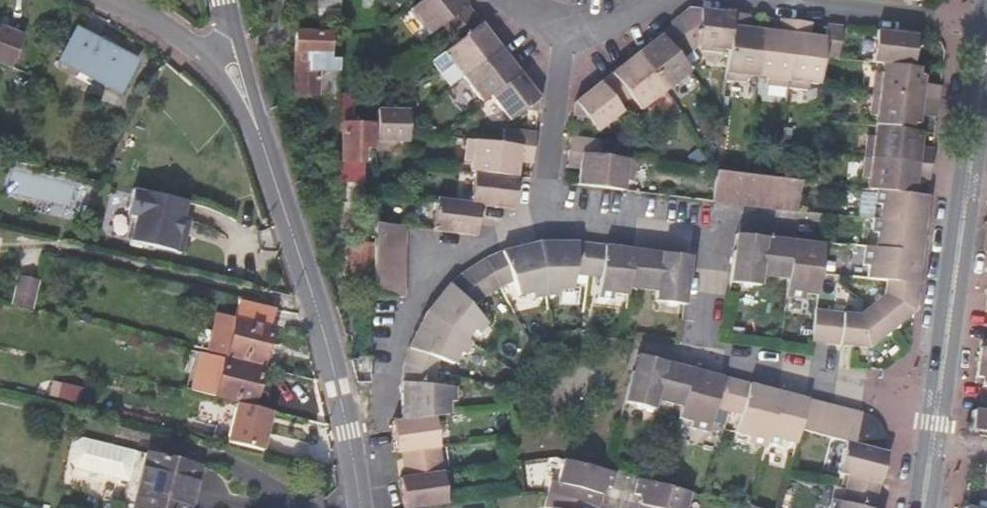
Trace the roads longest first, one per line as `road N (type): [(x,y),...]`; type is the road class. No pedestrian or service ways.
road 1 (residential): [(363,507),(310,289),(257,126)]
road 2 (residential): [(546,215),(712,233),(697,356)]
road 3 (residential): [(697,356),(939,404)]
road 4 (tertiary): [(968,188),(939,404)]
road 5 (residential): [(771,0),(986,25)]
road 6 (residential): [(387,347),(411,296),(464,249),(546,215)]
road 7 (residential): [(546,215),(560,56)]
road 8 (tertiary): [(986,52),(968,188)]

